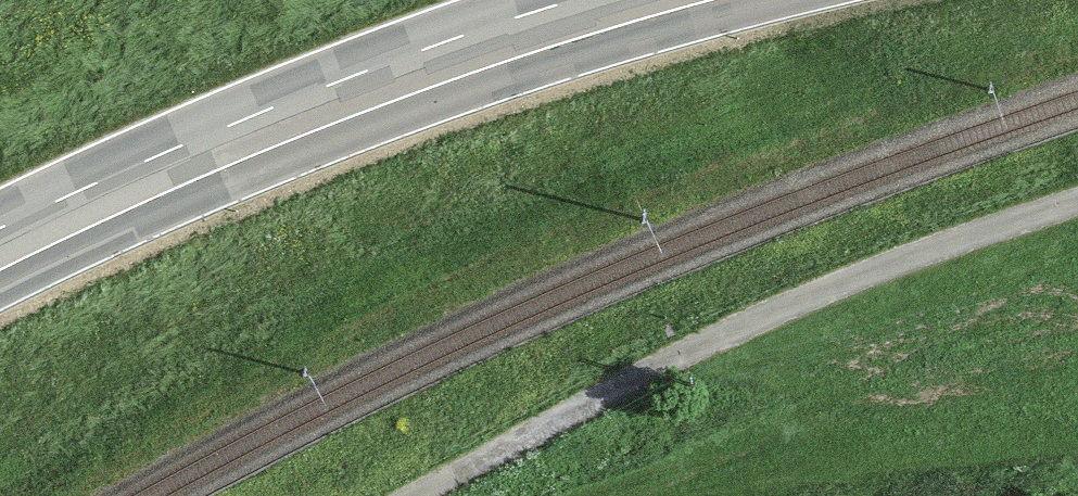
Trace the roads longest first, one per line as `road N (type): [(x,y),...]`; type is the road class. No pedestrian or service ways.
road 1 (primary): [(659,0),(460,59),(267,133),(0,255)]
road 2 (unclassified): [(1077,210),(737,326),(435,495)]

